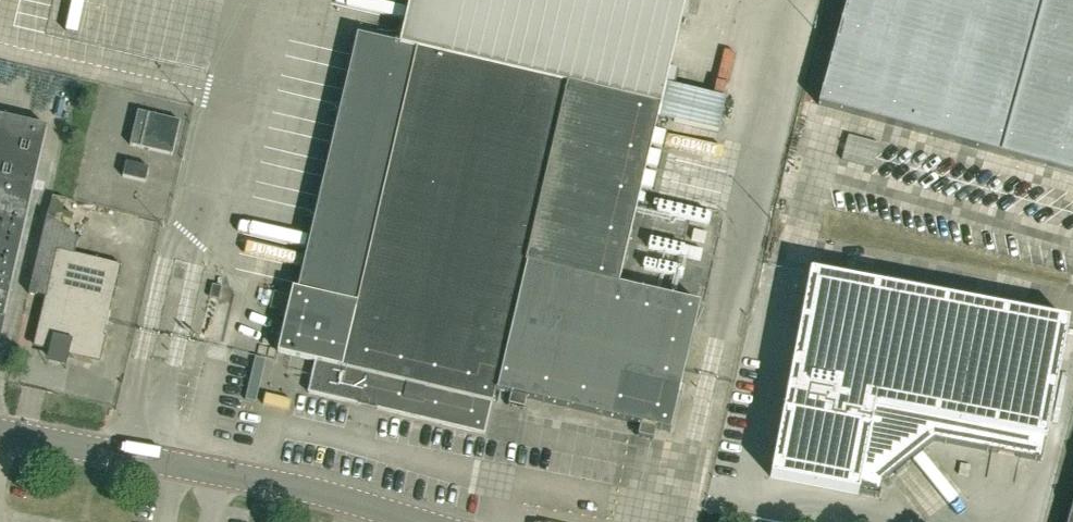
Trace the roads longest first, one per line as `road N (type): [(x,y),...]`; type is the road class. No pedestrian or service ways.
road 1 (tertiary): [(416,521),(0,431)]

